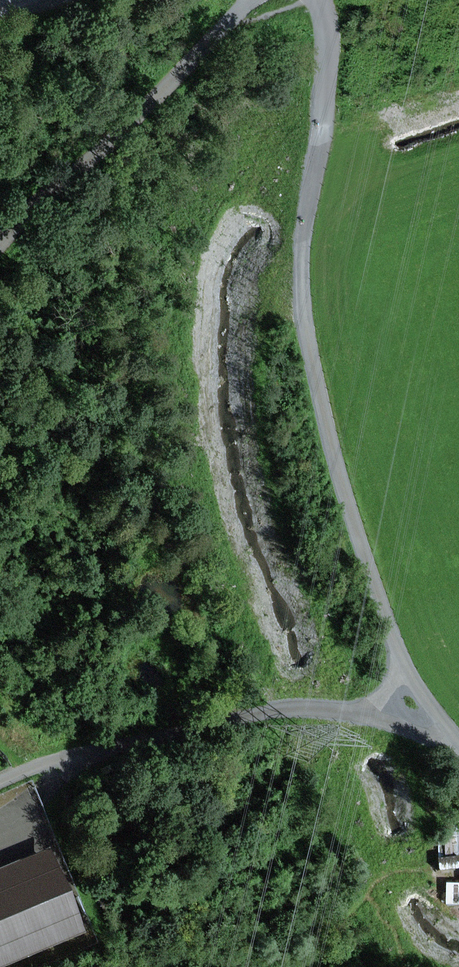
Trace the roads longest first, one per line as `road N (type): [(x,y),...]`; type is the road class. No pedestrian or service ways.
road 1 (unclassified): [(412,694),(323,425),(302,296),(326,102),(319,0)]
road 2 (unclassified): [(0,779),(115,743),(251,714),(363,712),(412,694)]
road 3 (unclassified): [(0,239),(249,0)]

